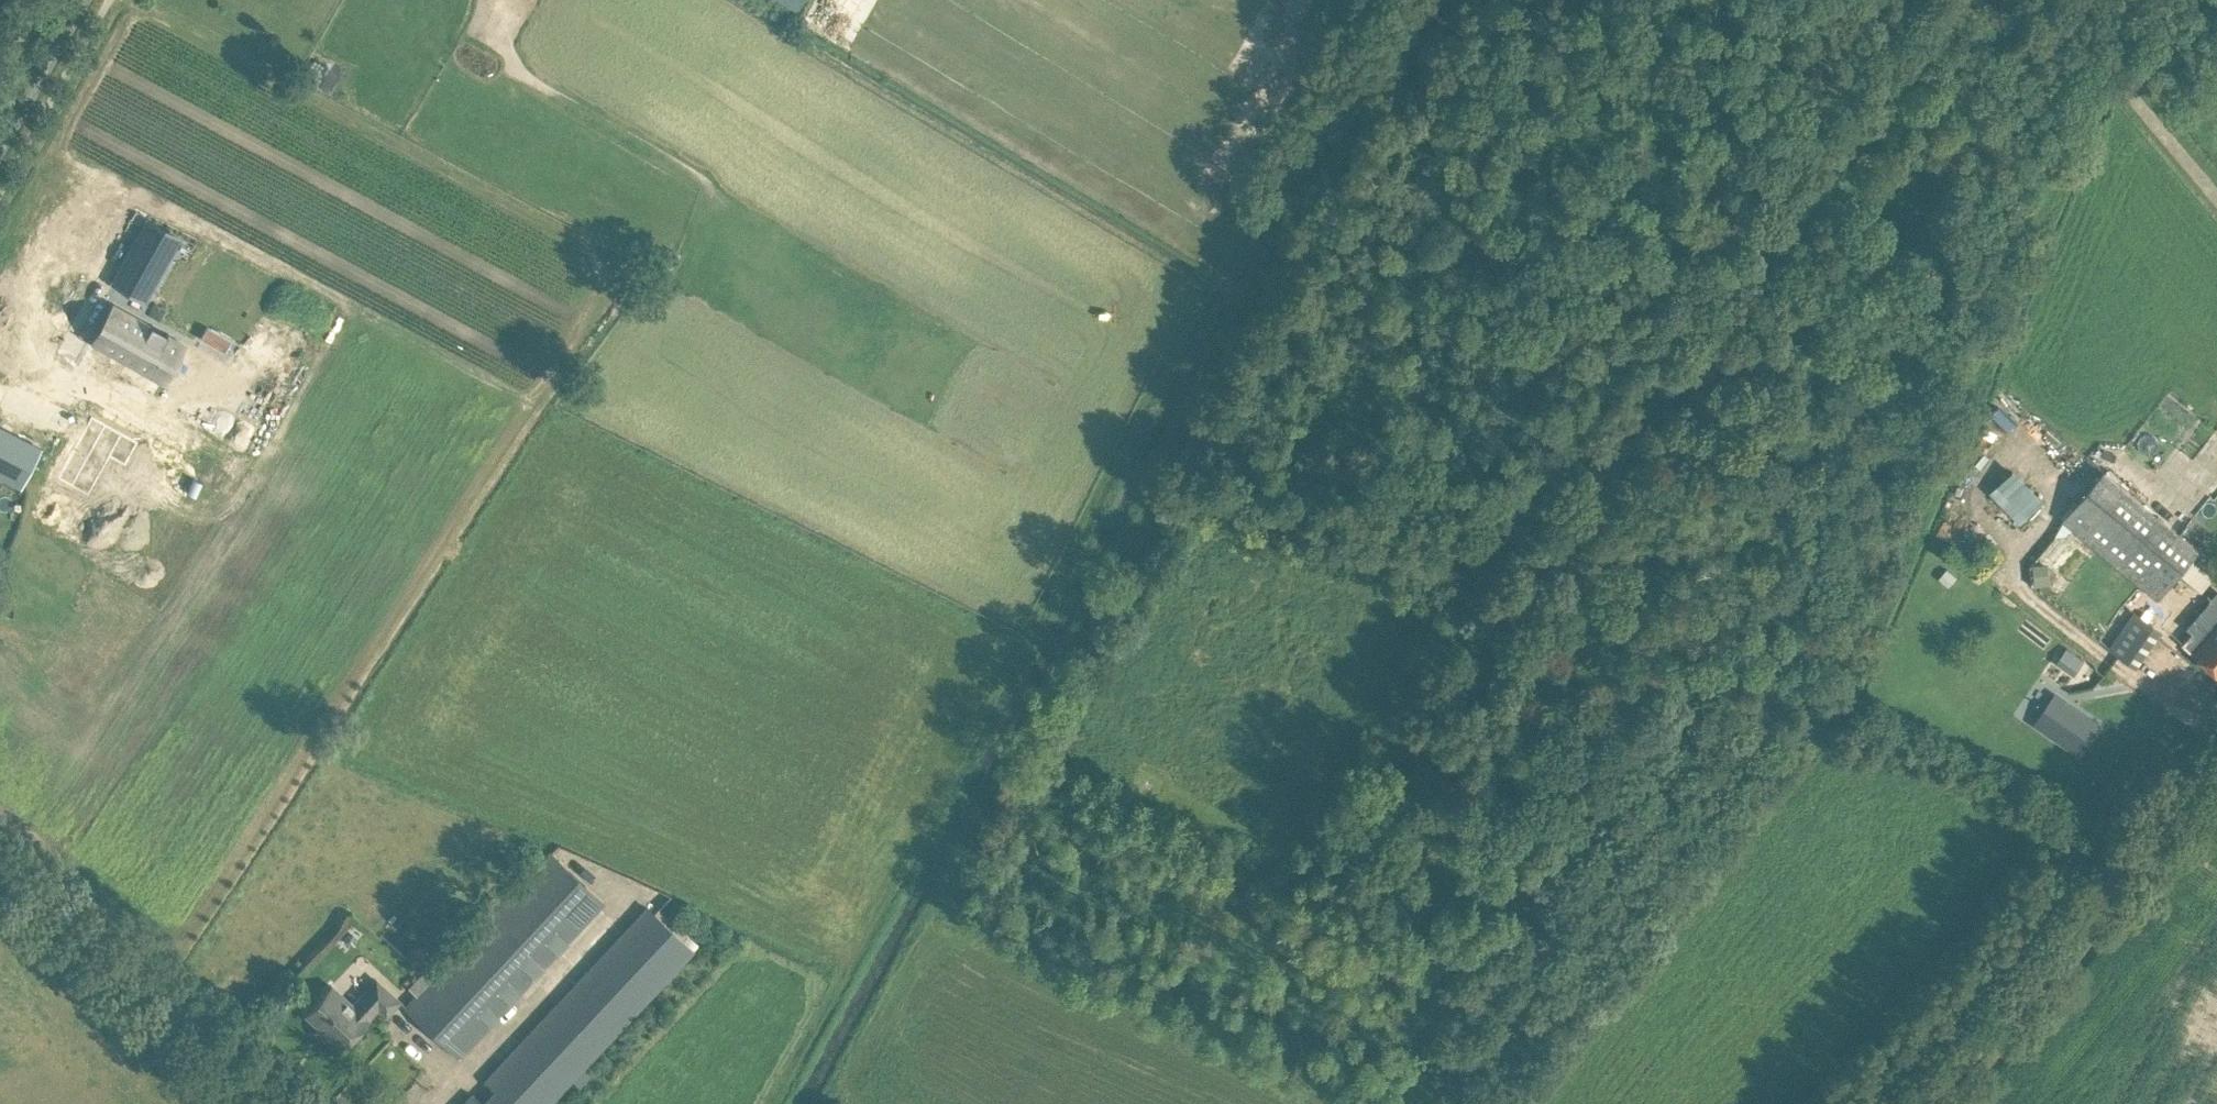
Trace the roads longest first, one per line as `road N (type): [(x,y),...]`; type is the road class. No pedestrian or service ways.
road 1 (track): [(778,1103),(969,753),(1043,590)]
road 2 (unclassified): [(1916,1103),(2019,995),(2216,742)]
road 3 (unclassified): [(279,1103),(130,966),(0,863)]
road 4 (unclassified): [(2216,205),(2154,127),(1994,0)]
road 5 (tertiary): [(0,135),(78,0)]

